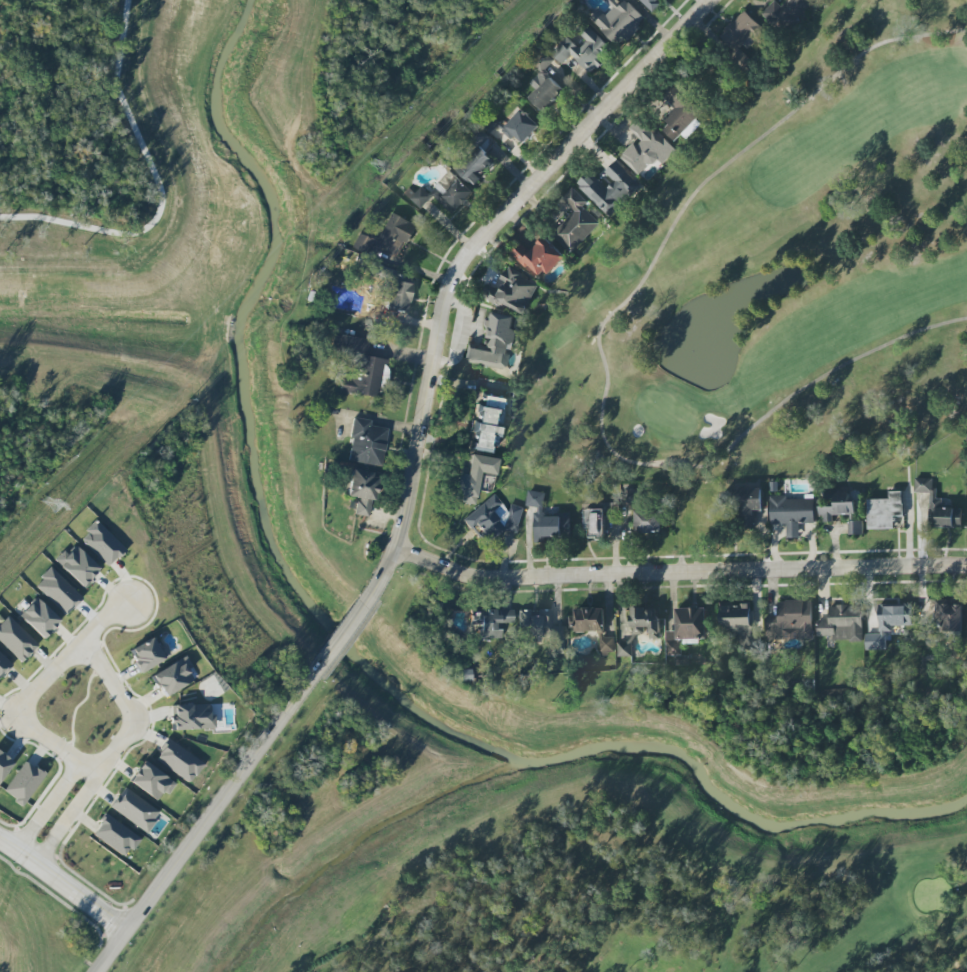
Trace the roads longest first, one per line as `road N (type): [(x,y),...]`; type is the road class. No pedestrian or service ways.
road 1 (residential): [(709,0),(453,274),(405,506),(379,580),(344,642),(126,935)]
road 2 (residential): [(966,567),(501,578),(460,575),(394,549)]
road 3 (residential): [(12,715),(128,604)]
road 4 (tertiary): [(126,935),(0,840)]

